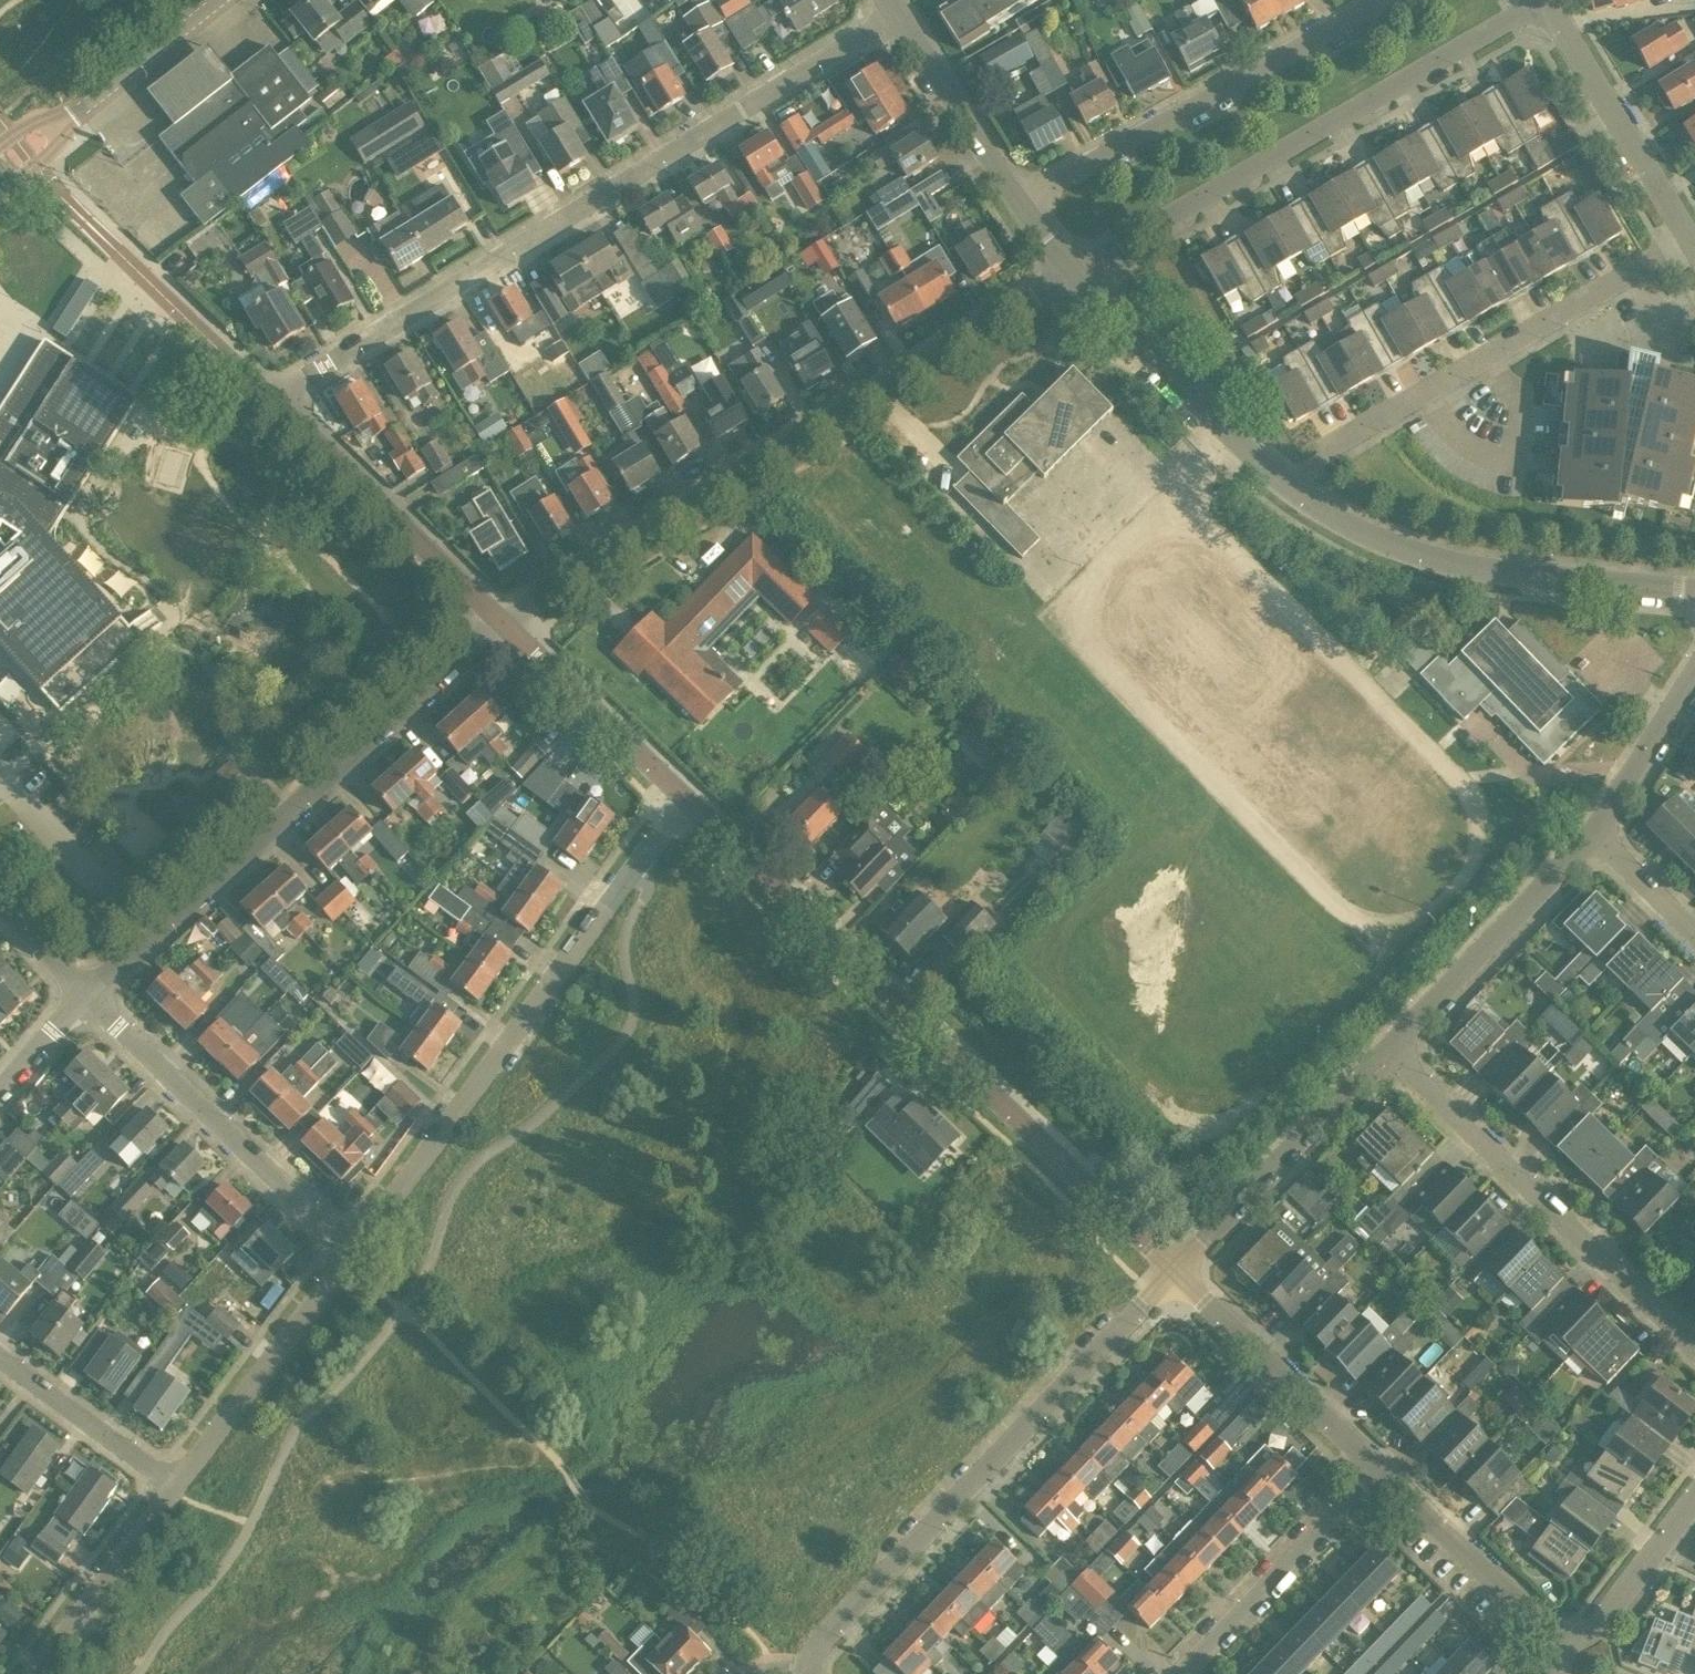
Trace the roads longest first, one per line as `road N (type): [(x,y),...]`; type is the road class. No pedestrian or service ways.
road 1 (residential): [(505,620),(267,397),(902,13)]
road 2 (unclassified): [(1694,594),(1485,569),(1359,537),(1280,482),(1069,273)]
road 3 (residential): [(1177,1271),(688,799)]
road 4 (residential): [(505,620),(1069,273)]
road 5 (residential): [(351,1252),(688,799)]
road 6 (residential): [(83,992),(505,620)]
road 7 (residential): [(804,1673),(819,1640),(1177,1271)]
road 8 (residential): [(1069,273),(1544,0)]
road 9 (residential): [(1689,238),(1319,458)]
road 10 (residential): [(1393,0),(1018,203)]
road 11 (residential): [(1694,1346),(1388,1050)]
road 12 (residential): [(351,1252),(83,992)]
road 13 (residential): [(1177,1271),(1388,1050)]
road 14 (residential): [(1388,1050),(1591,835)]
road 15 (residential): [(171,1483),(351,1252)]
road 16 (residential): [(1182,1673),(1377,1468)]
road 17 (residential): [(1377,1468),(1177,1271)]
road 18 (residential): [(1689,238),(1544,0)]
road 19 (residential): [(1564,1649),(1377,1468)]
road 20 (residential): [(688,799),(505,620)]
road 21 (residential): [(33,1673),(171,1483)]
road 22 (unclassified): [(1018,203),(902,13)]
road 23 (residential): [(171,1483),(0,1357)]
road 24 (residential): [(1564,1649),(1596,1629),(1694,1498)]
road 25 (tertiary): [(219,0),(63,123)]
road 26 (residential): [(1591,835),(1694,669)]
road 27 (residential): [(1694,933),(1591,835)]
road 28 (residential): [(0,1089),(83,992)]
road 29 (residential): [(83,992),(0,901)]

